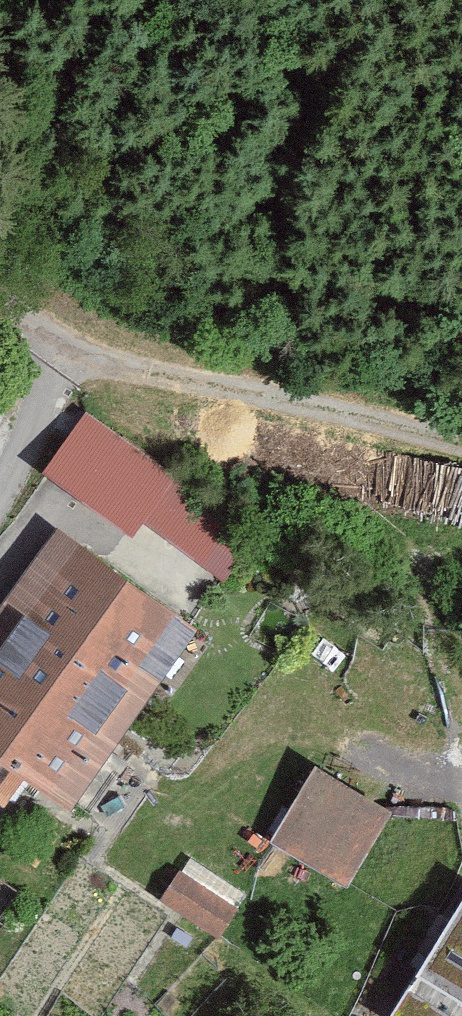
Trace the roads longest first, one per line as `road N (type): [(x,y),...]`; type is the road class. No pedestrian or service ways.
road 1 (track): [(0,305),(77,353),(461,442)]
road 2 (residential): [(0,491),(77,353)]

